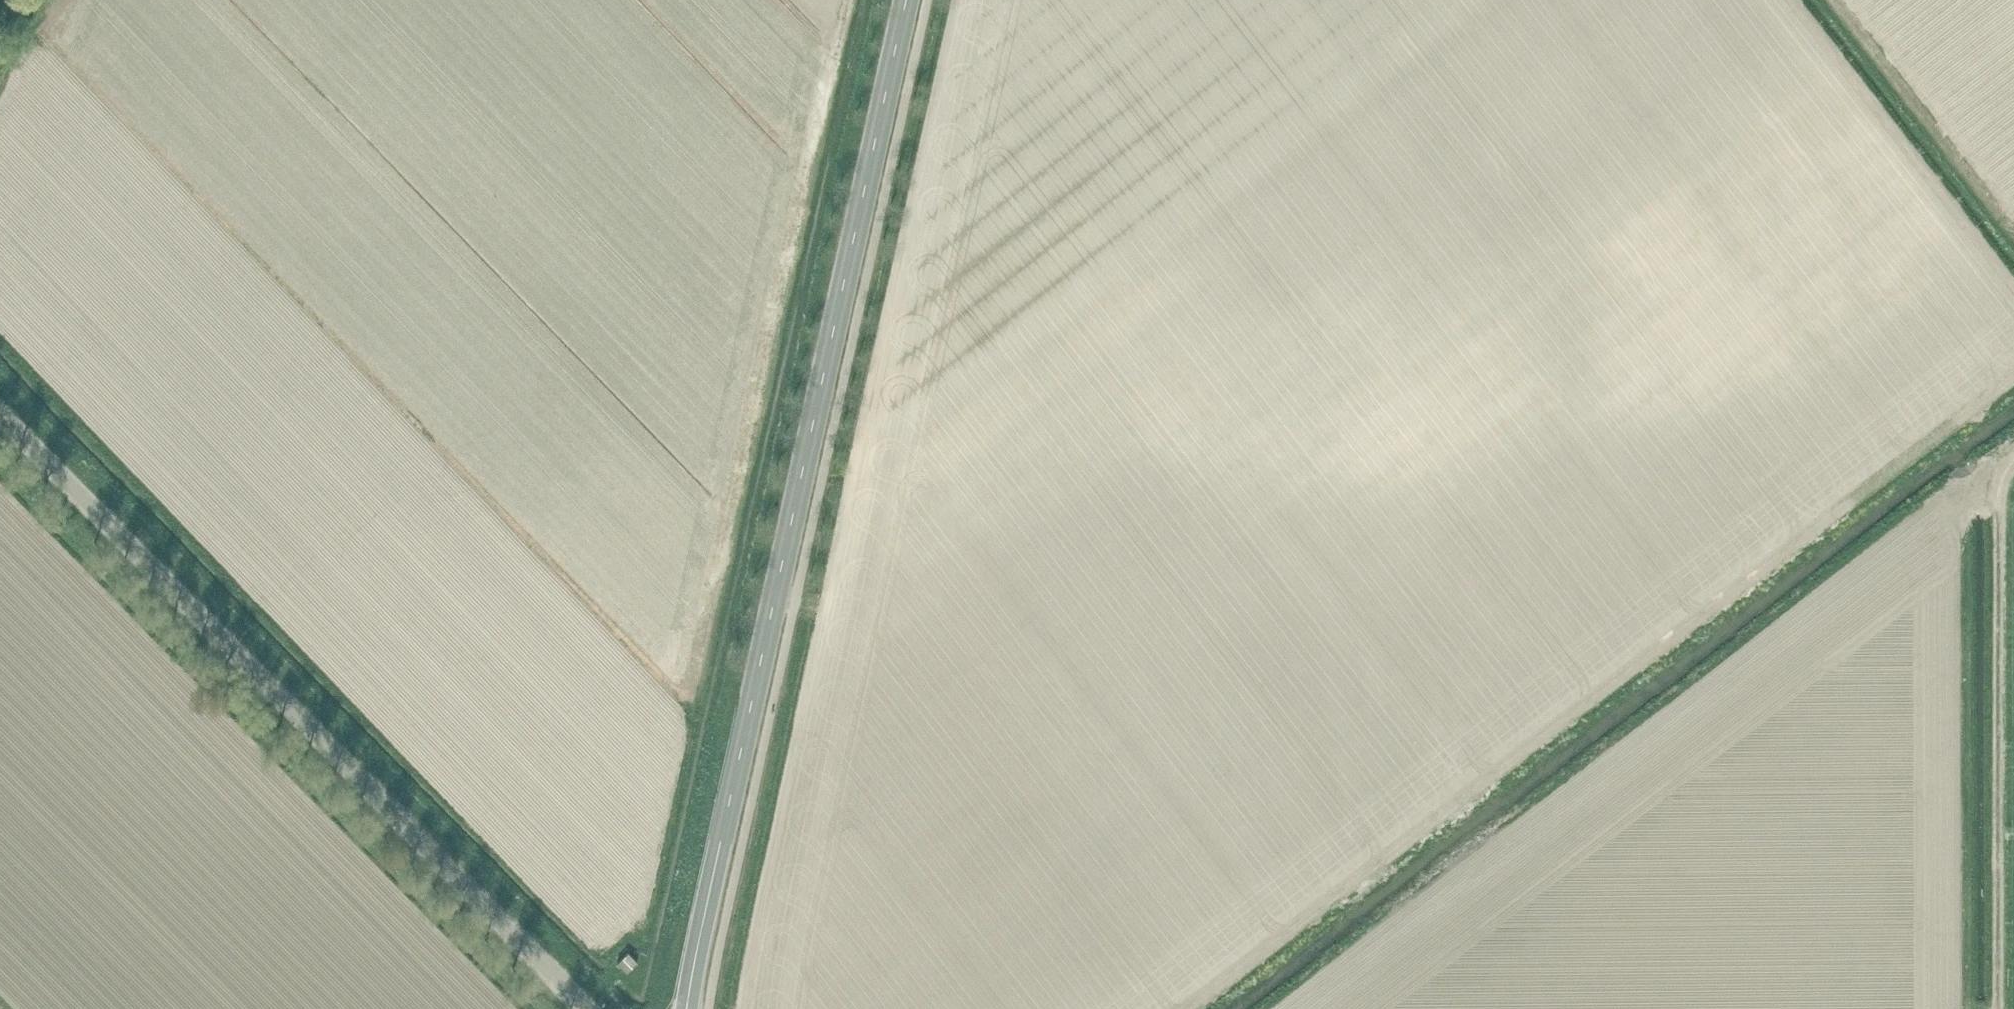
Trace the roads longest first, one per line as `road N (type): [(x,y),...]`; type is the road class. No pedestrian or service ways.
road 1 (secondary): [(686,1008),(906,0)]
road 2 (unclassified): [(584,1008),(0,415)]

